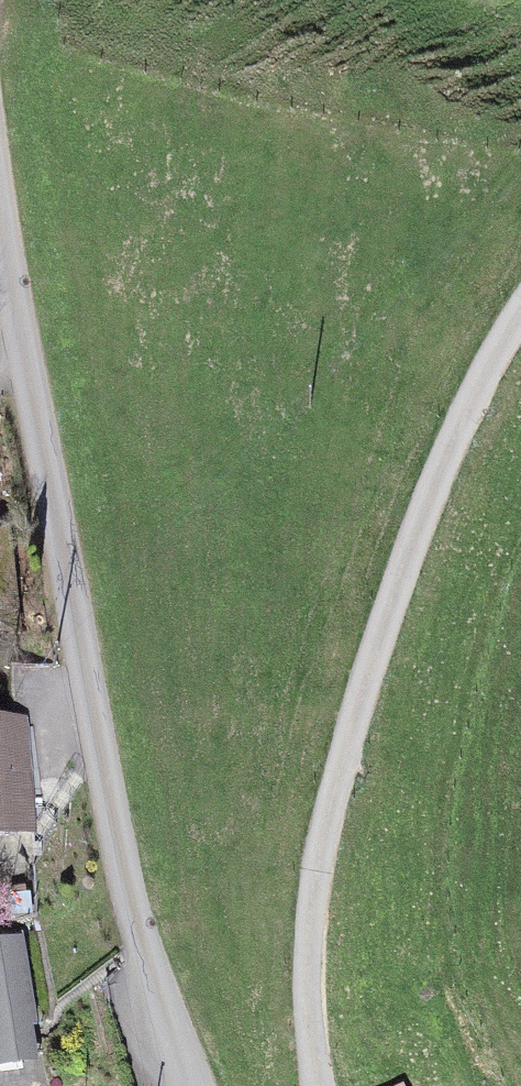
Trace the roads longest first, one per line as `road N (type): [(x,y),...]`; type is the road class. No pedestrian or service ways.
road 1 (unclassified): [(0,195),(82,677),(146,951),(188,1085)]
road 2 (track): [(520,319),(430,496),(313,862),(299,1006),(315,1085)]

